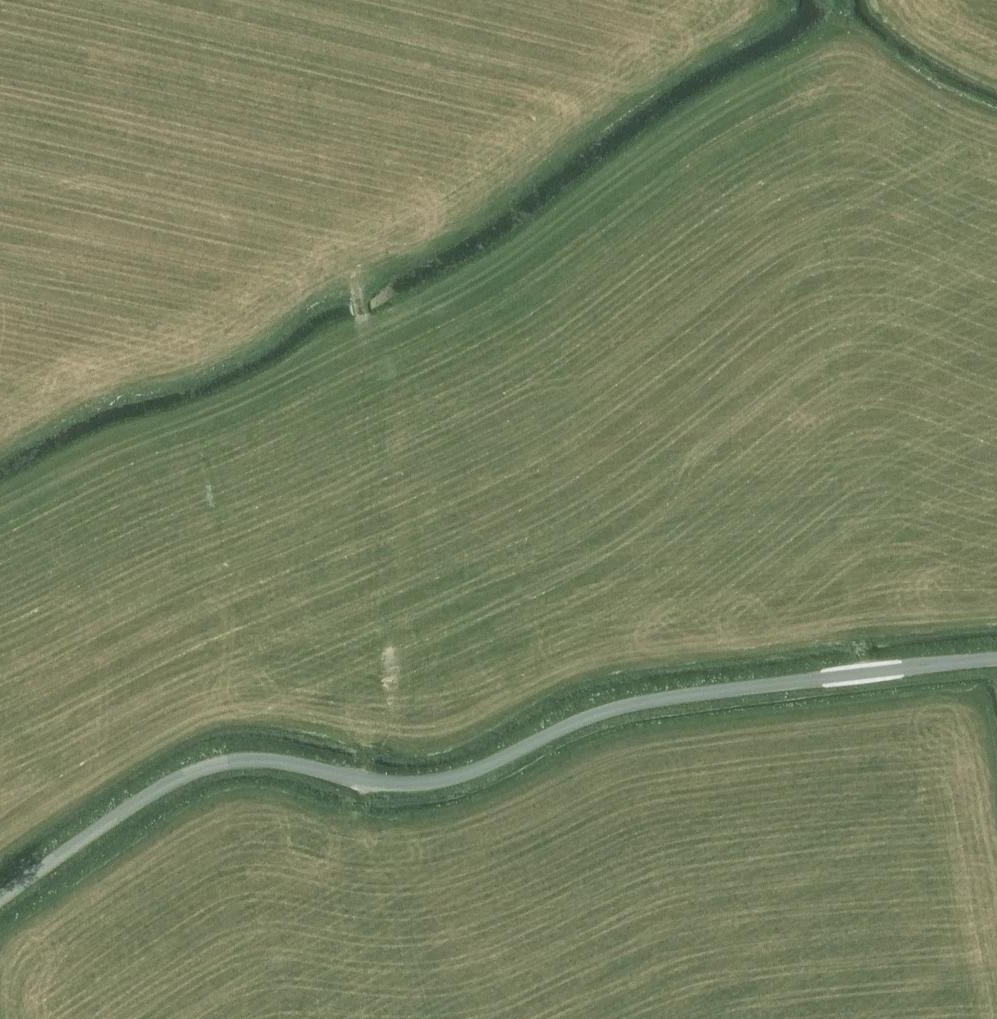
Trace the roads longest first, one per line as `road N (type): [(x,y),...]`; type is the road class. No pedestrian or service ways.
road 1 (unclassified): [(0,898),(84,836),(216,761),(272,759),(393,784),(432,781),(496,763),(590,713),(636,699),(996,658)]

